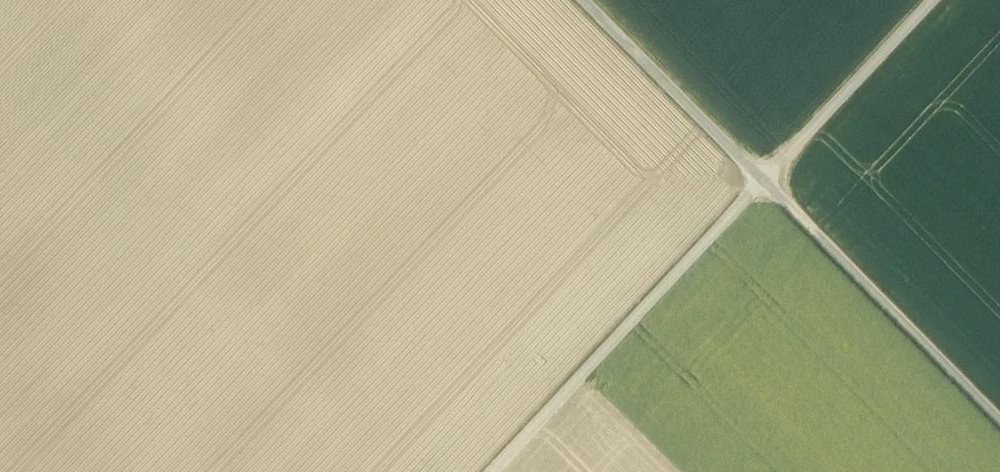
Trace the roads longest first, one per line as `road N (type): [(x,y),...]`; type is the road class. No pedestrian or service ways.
road 1 (track): [(935,0),(494,471)]
road 2 (track): [(999,415),(584,0)]

